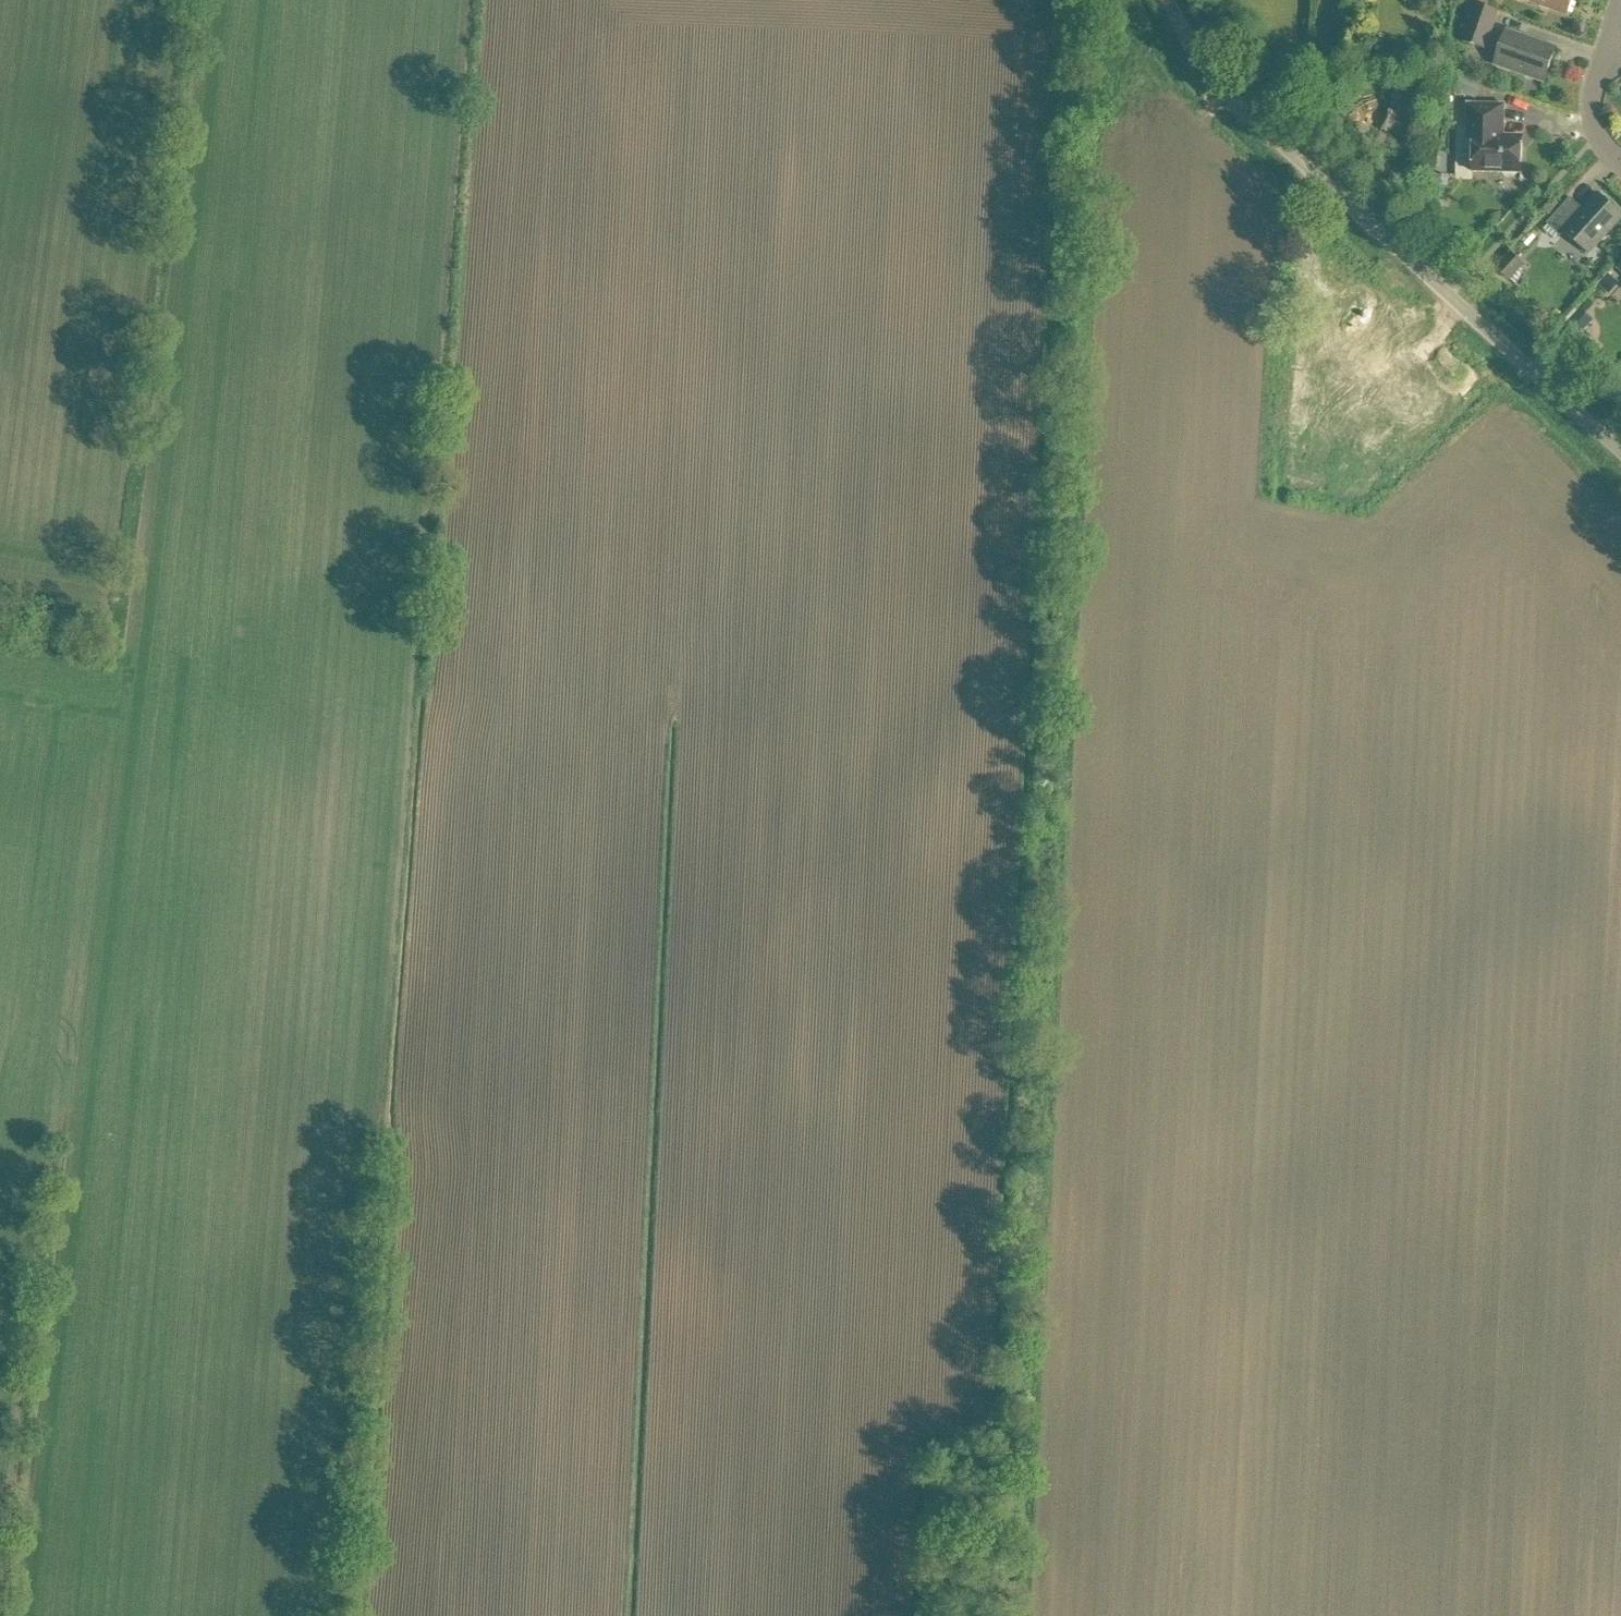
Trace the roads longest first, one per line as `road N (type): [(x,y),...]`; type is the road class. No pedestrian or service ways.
road 1 (unclassified): [(1620,452),(1262,126),(1221,81),(1169,0)]
road 2 (residential): [(1604,58),(1590,125),(1620,166)]

